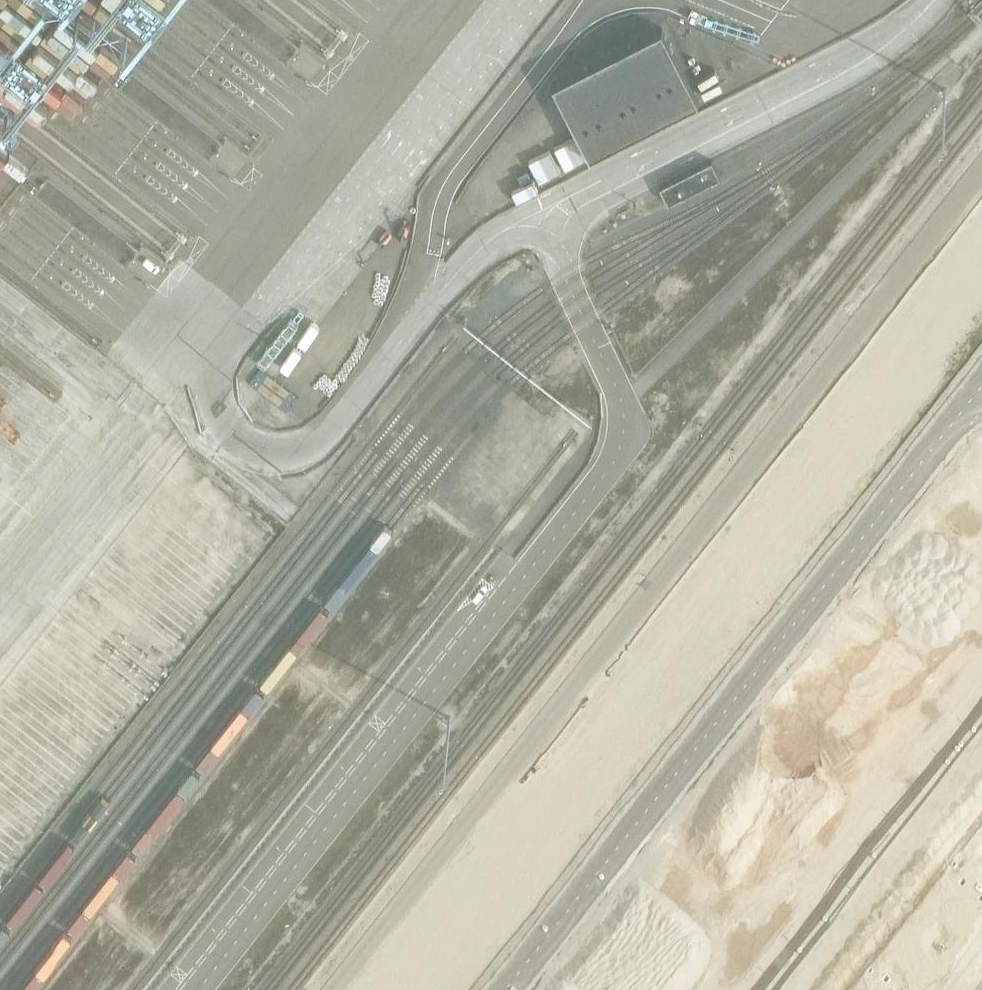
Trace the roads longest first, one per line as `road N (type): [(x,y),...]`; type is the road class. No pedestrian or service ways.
road 1 (unclassified): [(508,989),(981,387)]

